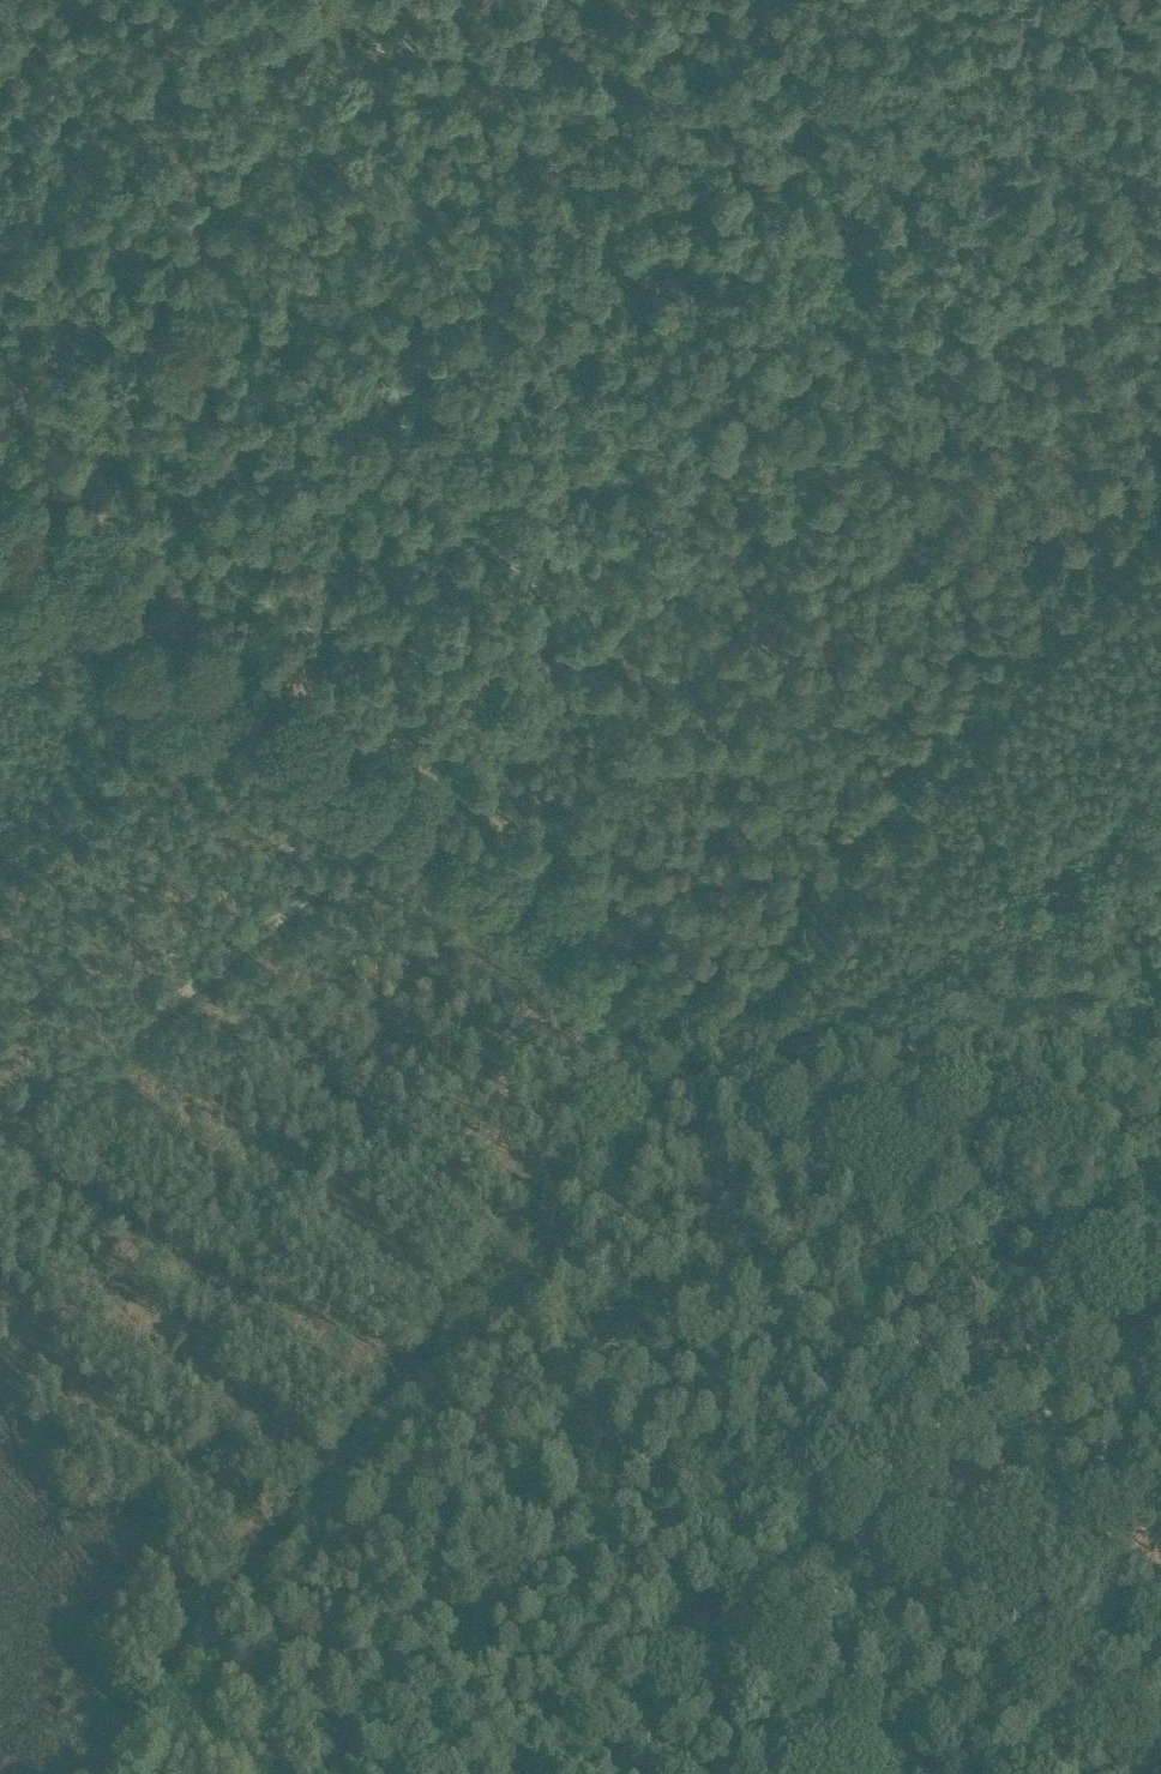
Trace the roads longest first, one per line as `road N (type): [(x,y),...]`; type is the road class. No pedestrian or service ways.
road 1 (track): [(1160,1366),(515,890),(387,816),(0,531)]
road 2 (track): [(685,1020),(82,1773)]
road 3 (track): [(1160,794),(928,960),(794,1095)]

